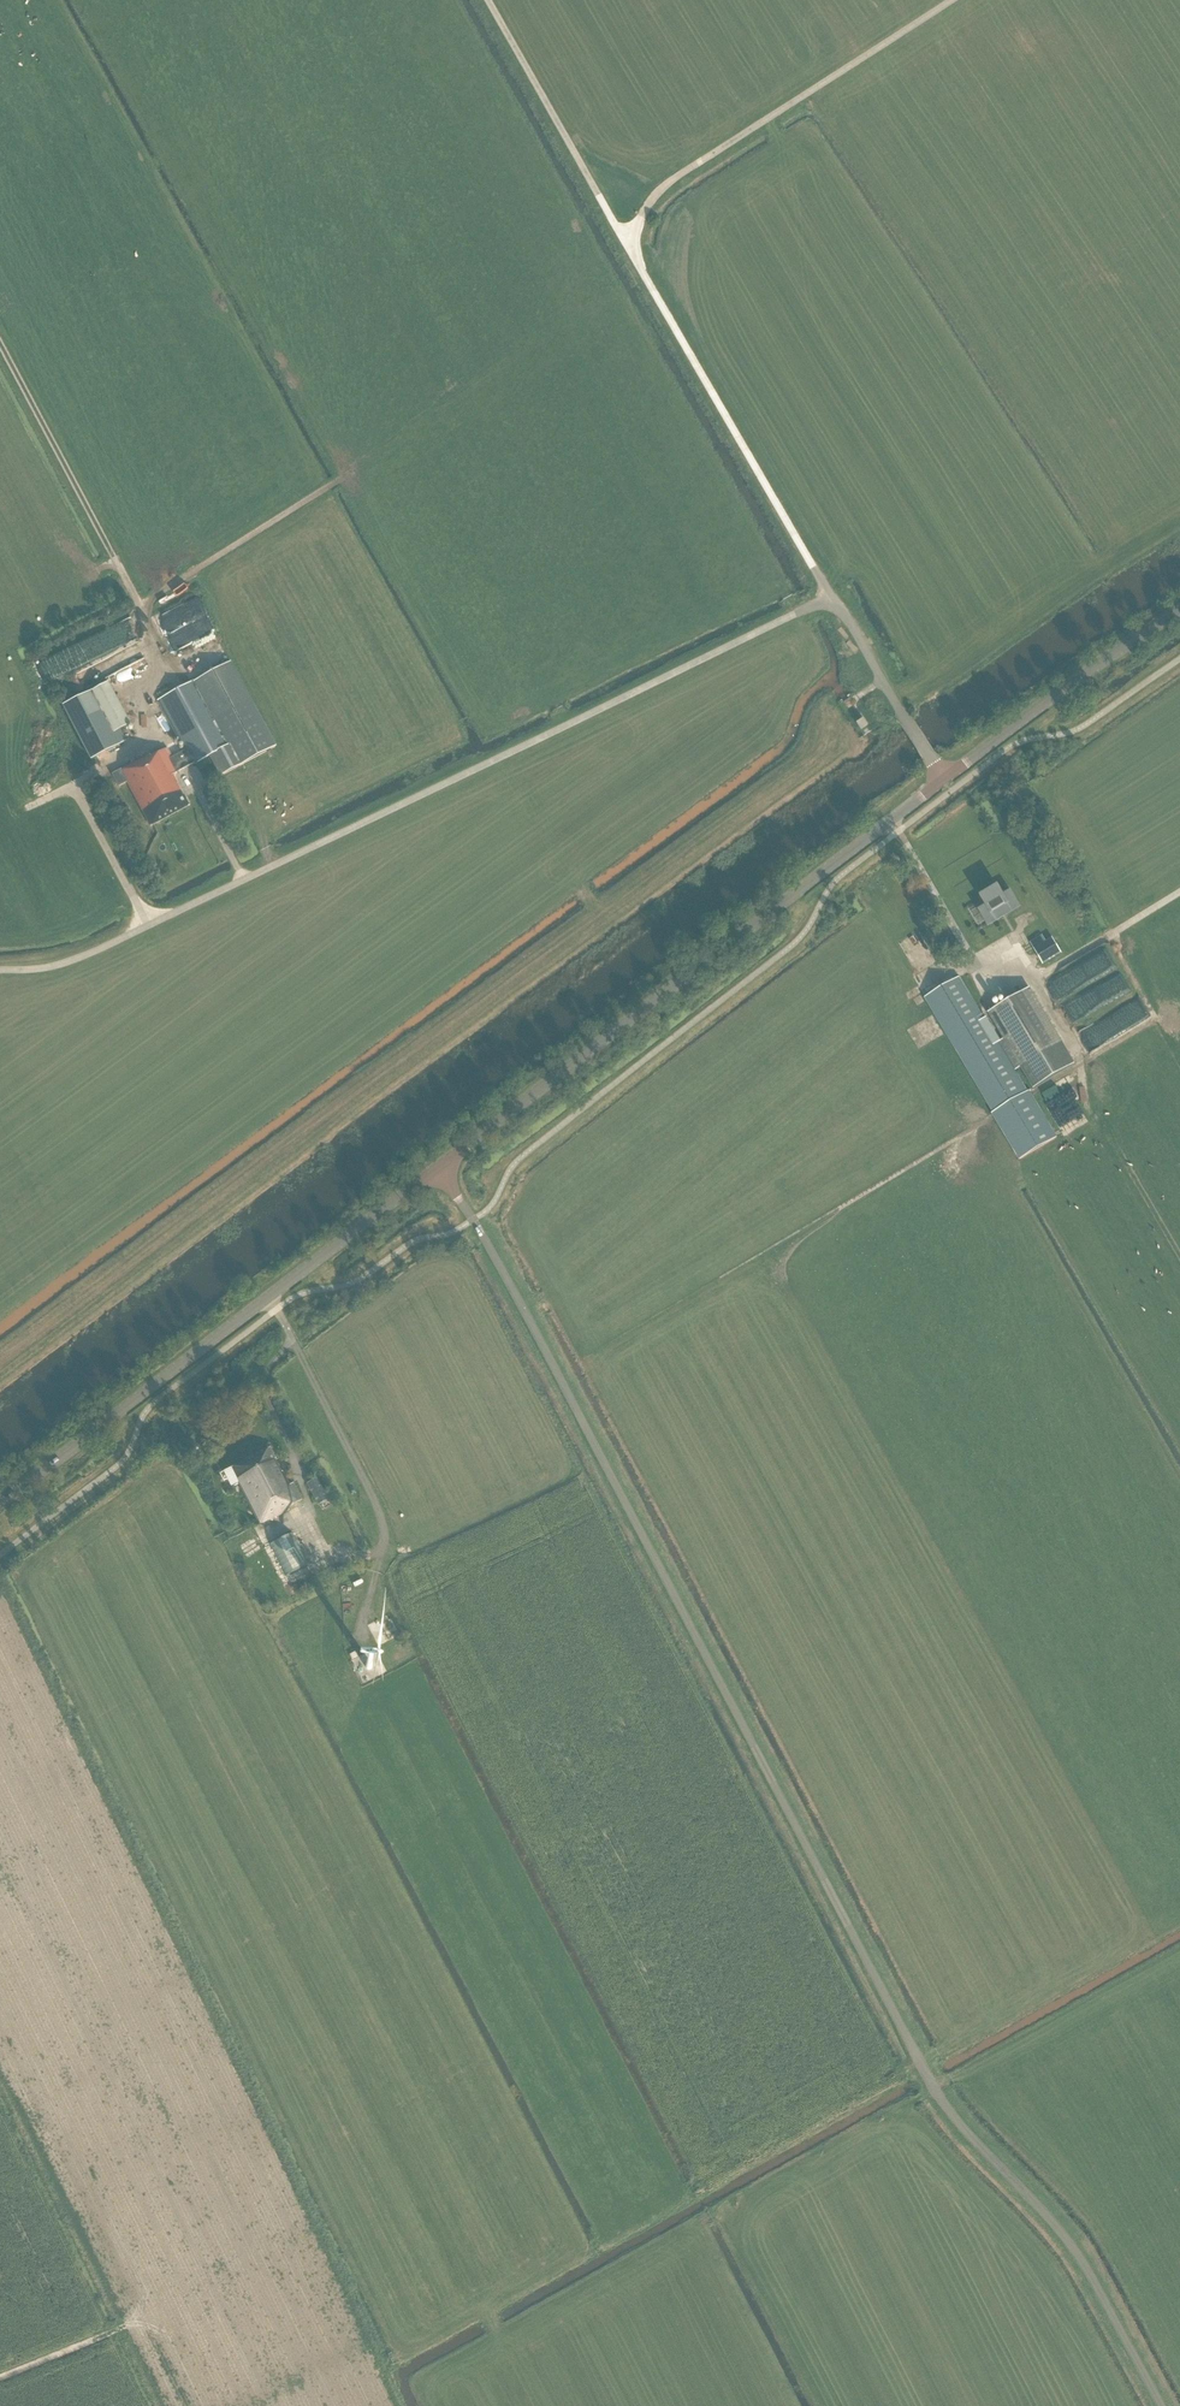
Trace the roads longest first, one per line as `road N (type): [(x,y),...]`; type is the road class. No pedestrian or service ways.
road 1 (unclassified): [(1156,2405),(1048,2212),(972,2140),(925,2075),(720,1671),(441,1167)]
road 2 (unclassified): [(0,969),(59,964),(122,938),(831,595)]
road 3 (tertiary): [(441,1167),(943,779)]
road 4 (tertiary): [(0,1508),(441,1167)]
road 5 (unclassified): [(831,595),(630,248)]
road 6 (track): [(175,672),(0,349)]
road 7 (tertiary): [(943,779),(1179,611)]
road 8 (track): [(138,606),(351,473)]
road 9 (track): [(974,967),(1003,980),(1043,972),(1179,888)]
road 10 (unclassified): [(943,779),(831,595)]

